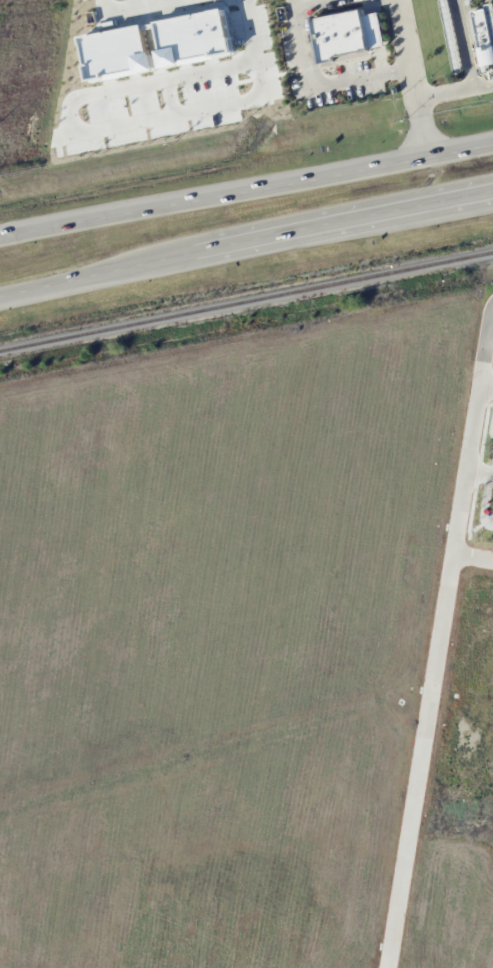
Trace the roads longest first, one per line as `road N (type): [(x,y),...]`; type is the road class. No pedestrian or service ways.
road 1 (trunk): [(0,296),(492,194)]
road 2 (trunk): [(492,144),(0,237)]

